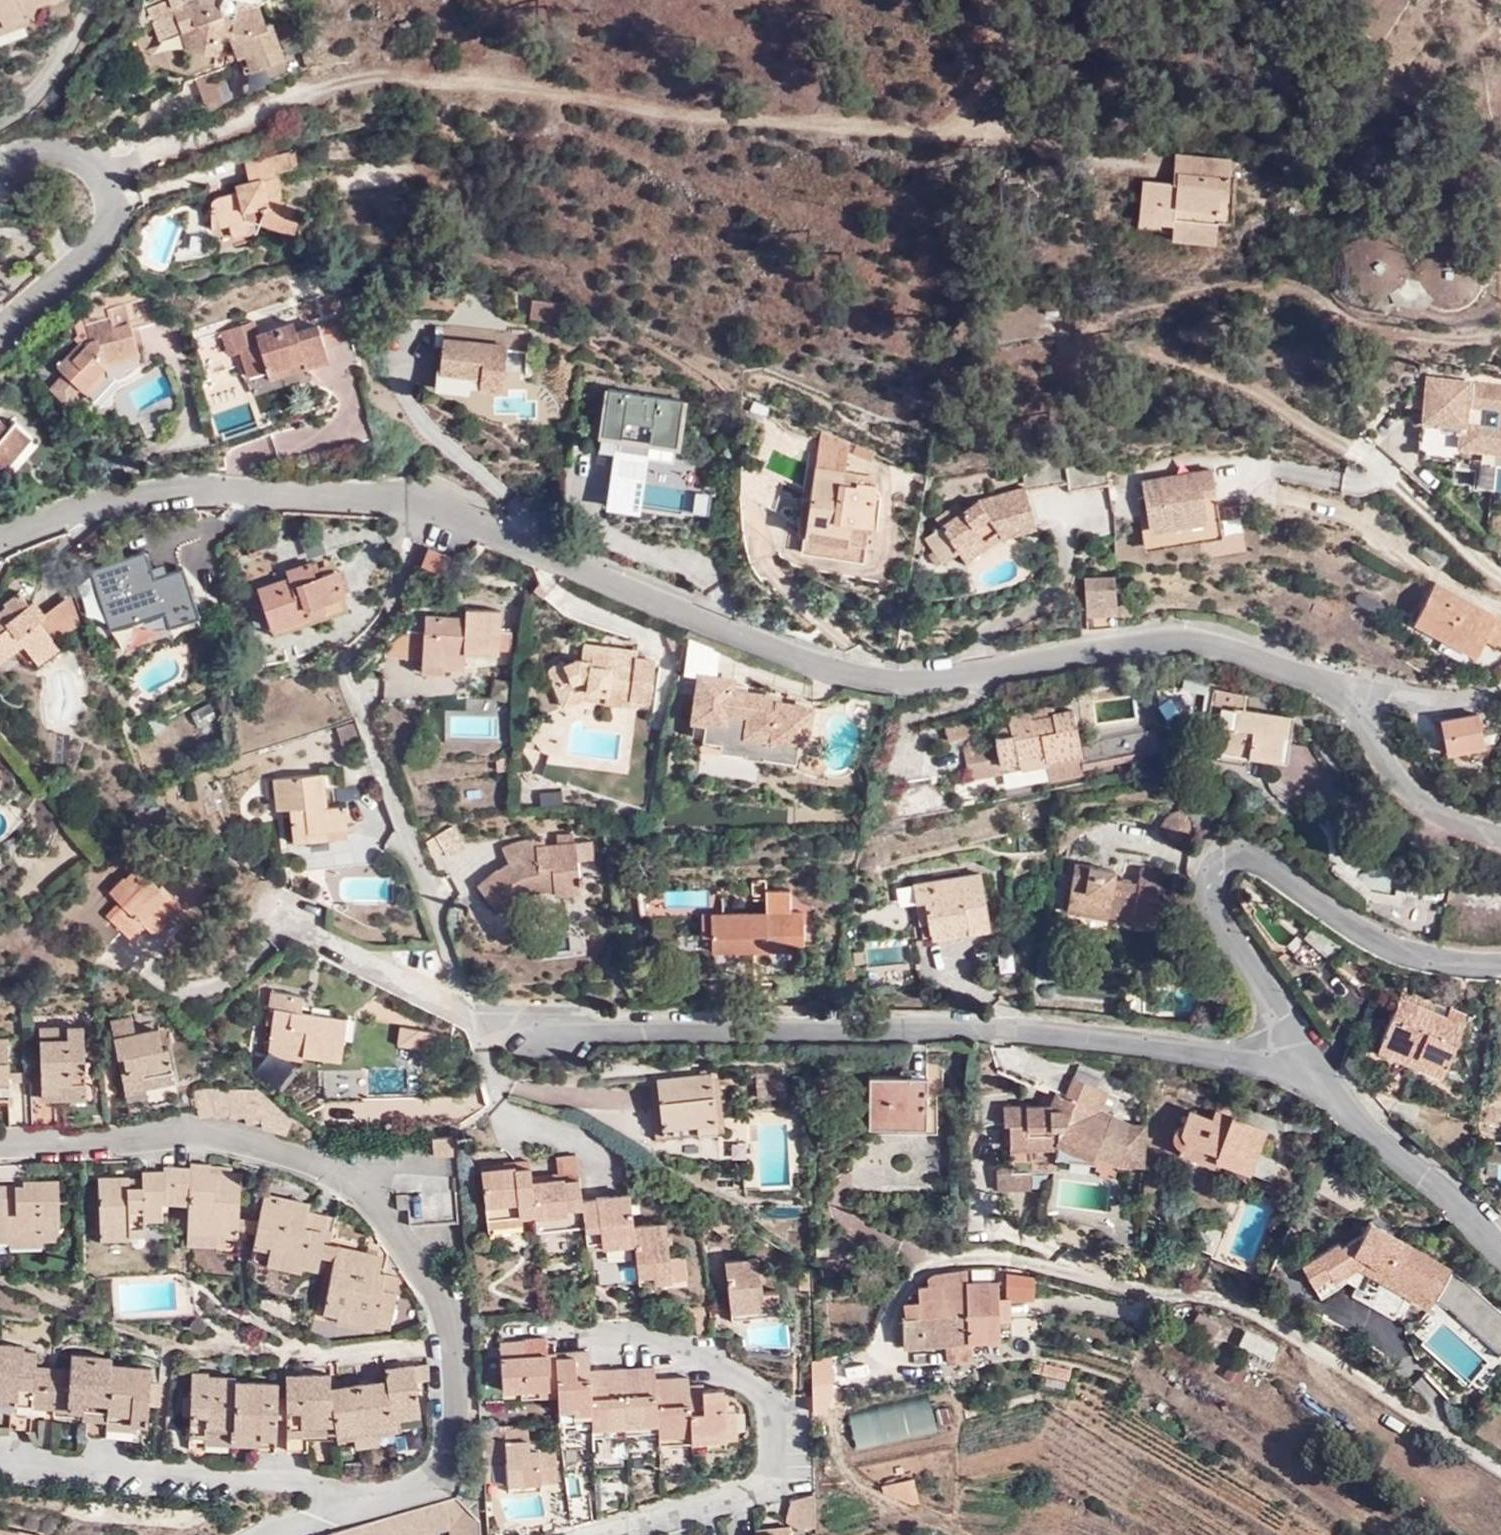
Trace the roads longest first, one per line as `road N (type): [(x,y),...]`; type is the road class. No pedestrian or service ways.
road 1 (residential): [(426,501),(848,675),(909,687),(1175,635),(1369,696)]
road 2 (track): [(1500,576),(1356,450),(1253,388),(1125,345),(1111,328),(1128,310),(1244,287),(1308,291),(1359,324),(1450,340),(1500,329)]
road 3 (residential): [(1310,1065),(1058,1025),(483,1017)]
road 4 (residential): [(366,1496),(427,1481),(455,1457),(463,1393),(433,1259),(392,1218),(334,1166),(269,1141),(180,1130),(0,1144)]
road 5 (residential): [(886,1337),(904,1288),(926,1274),(981,1258),(1053,1264),(1255,1312),(1500,1469)]
road 6 (residential): [(483,1017),(347,667),(409,590),(426,501)]
road 7 (residential): [(1500,967),(1454,967),(1402,948),(1255,857),(1228,865),(1217,897),(1239,953),(1310,1065)]
road 8 (residential): [(0,539),(158,492),(384,492),(426,501)]
road 9 (residential): [(630,1534),(733,1505),(773,1481),(779,1406),(744,1374),(608,1337)]
road 10 (residential): [(366,1496),(302,1479),(4,1464)]
road 11 (residential): [(0,166),(64,154),(104,165),(115,196),(109,232),(45,303),(0,338)]
road 12 (residential): [(1310,1065),(1500,1241)]
road 13 (residential): [(1369,696),(1372,742),(1393,774),(1436,811),(1500,833)]
road 14 (residential): [(483,1017),(315,935)]
road 15 (track): [(1500,204),(1458,60)]
road 16 (residential): [(1369,696),(1456,706),(1500,689)]

